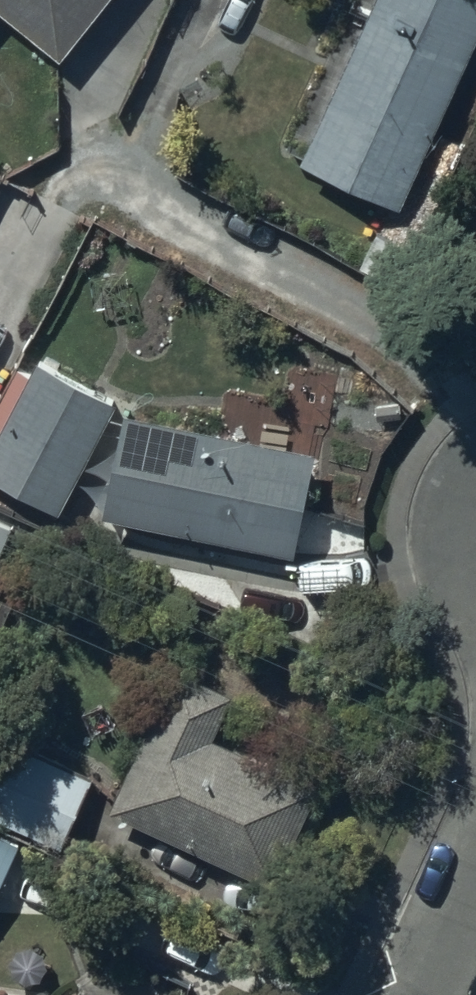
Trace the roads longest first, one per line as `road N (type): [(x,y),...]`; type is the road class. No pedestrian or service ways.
road 1 (residential): [(425,994),(475,880)]

